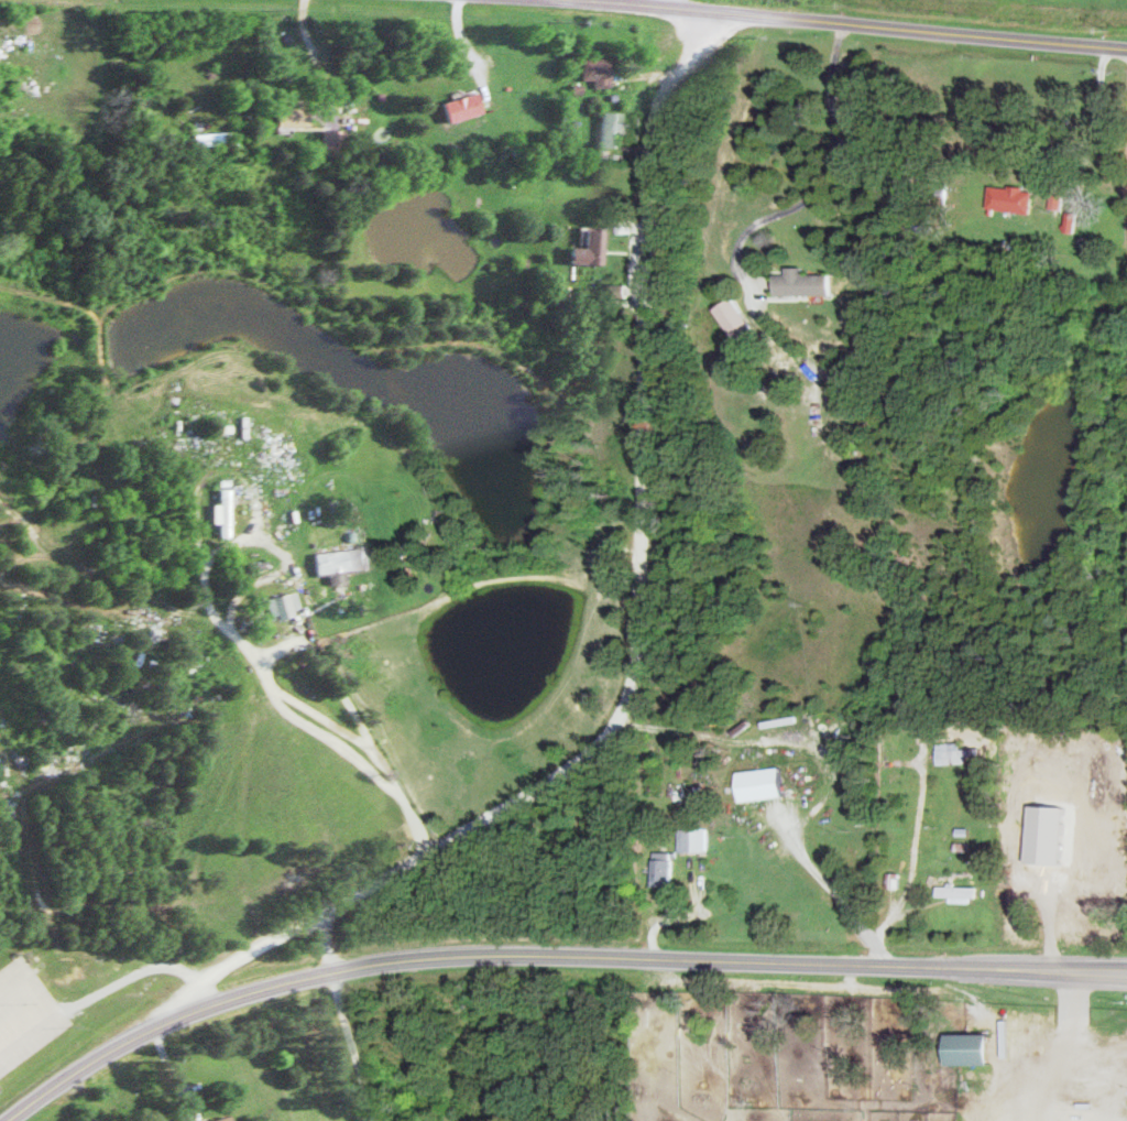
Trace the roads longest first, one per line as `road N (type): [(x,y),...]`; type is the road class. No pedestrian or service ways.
road 1 (residential): [(111,1052),(214,979),(348,912),(493,824),(583,761),(624,719),(637,660),(649,154),(658,102),(718,9)]
road 2 (secondary): [(16,1120),(111,1052),(196,1014),(278,986),(392,965),(1126,973)]
road 3 (tertiary): [(1126,52),(611,0)]
road 4 (residential): [(441,852),(302,628)]

